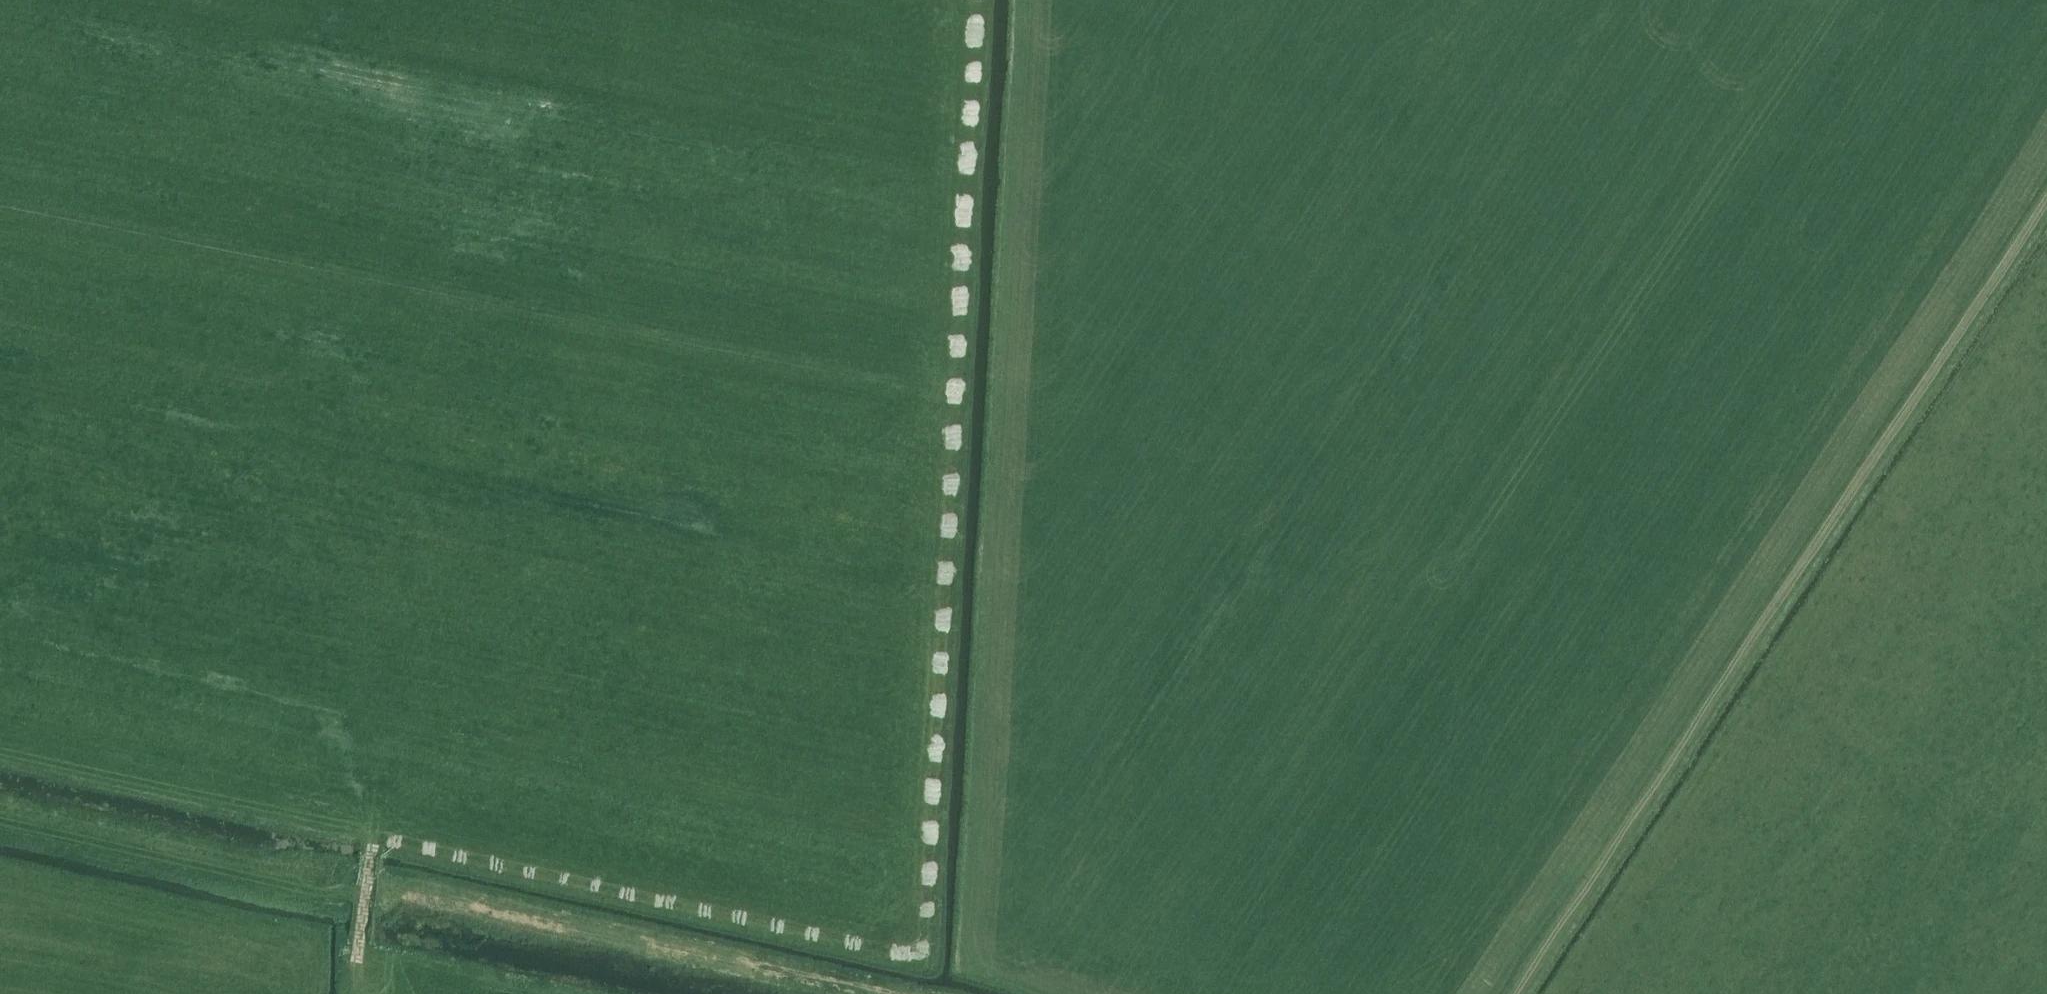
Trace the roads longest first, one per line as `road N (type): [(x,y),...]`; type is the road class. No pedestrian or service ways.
road 1 (track): [(0,812),(245,867),(408,888),(888,993)]

